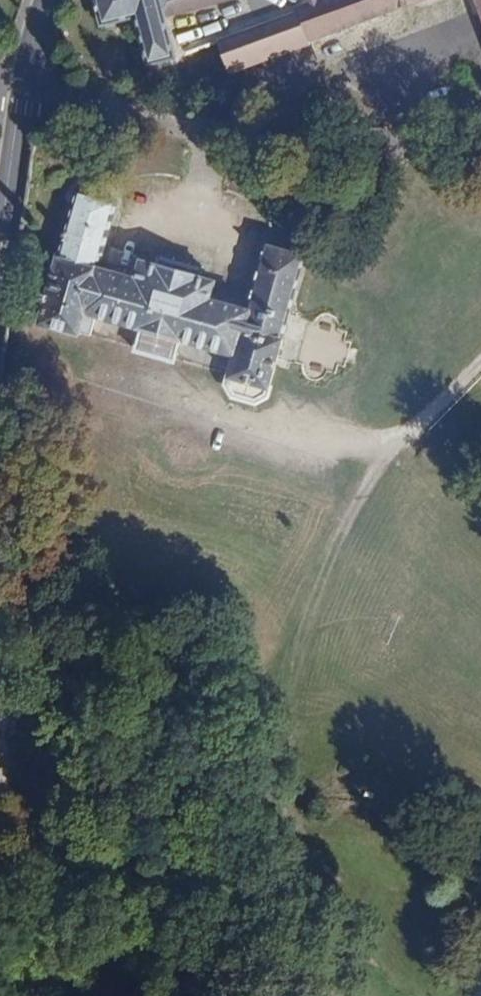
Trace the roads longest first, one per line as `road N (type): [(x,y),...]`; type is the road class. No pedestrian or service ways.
road 1 (track): [(53,366),(40,473),(66,573),(97,619),(245,708),(277,755),(279,937)]
road 2 (track): [(97,619),(86,742),(0,965)]
road 3 (track): [(277,755),(330,555),(376,462)]
road 4 (tertiary): [(0,230),(25,76),(46,0)]

